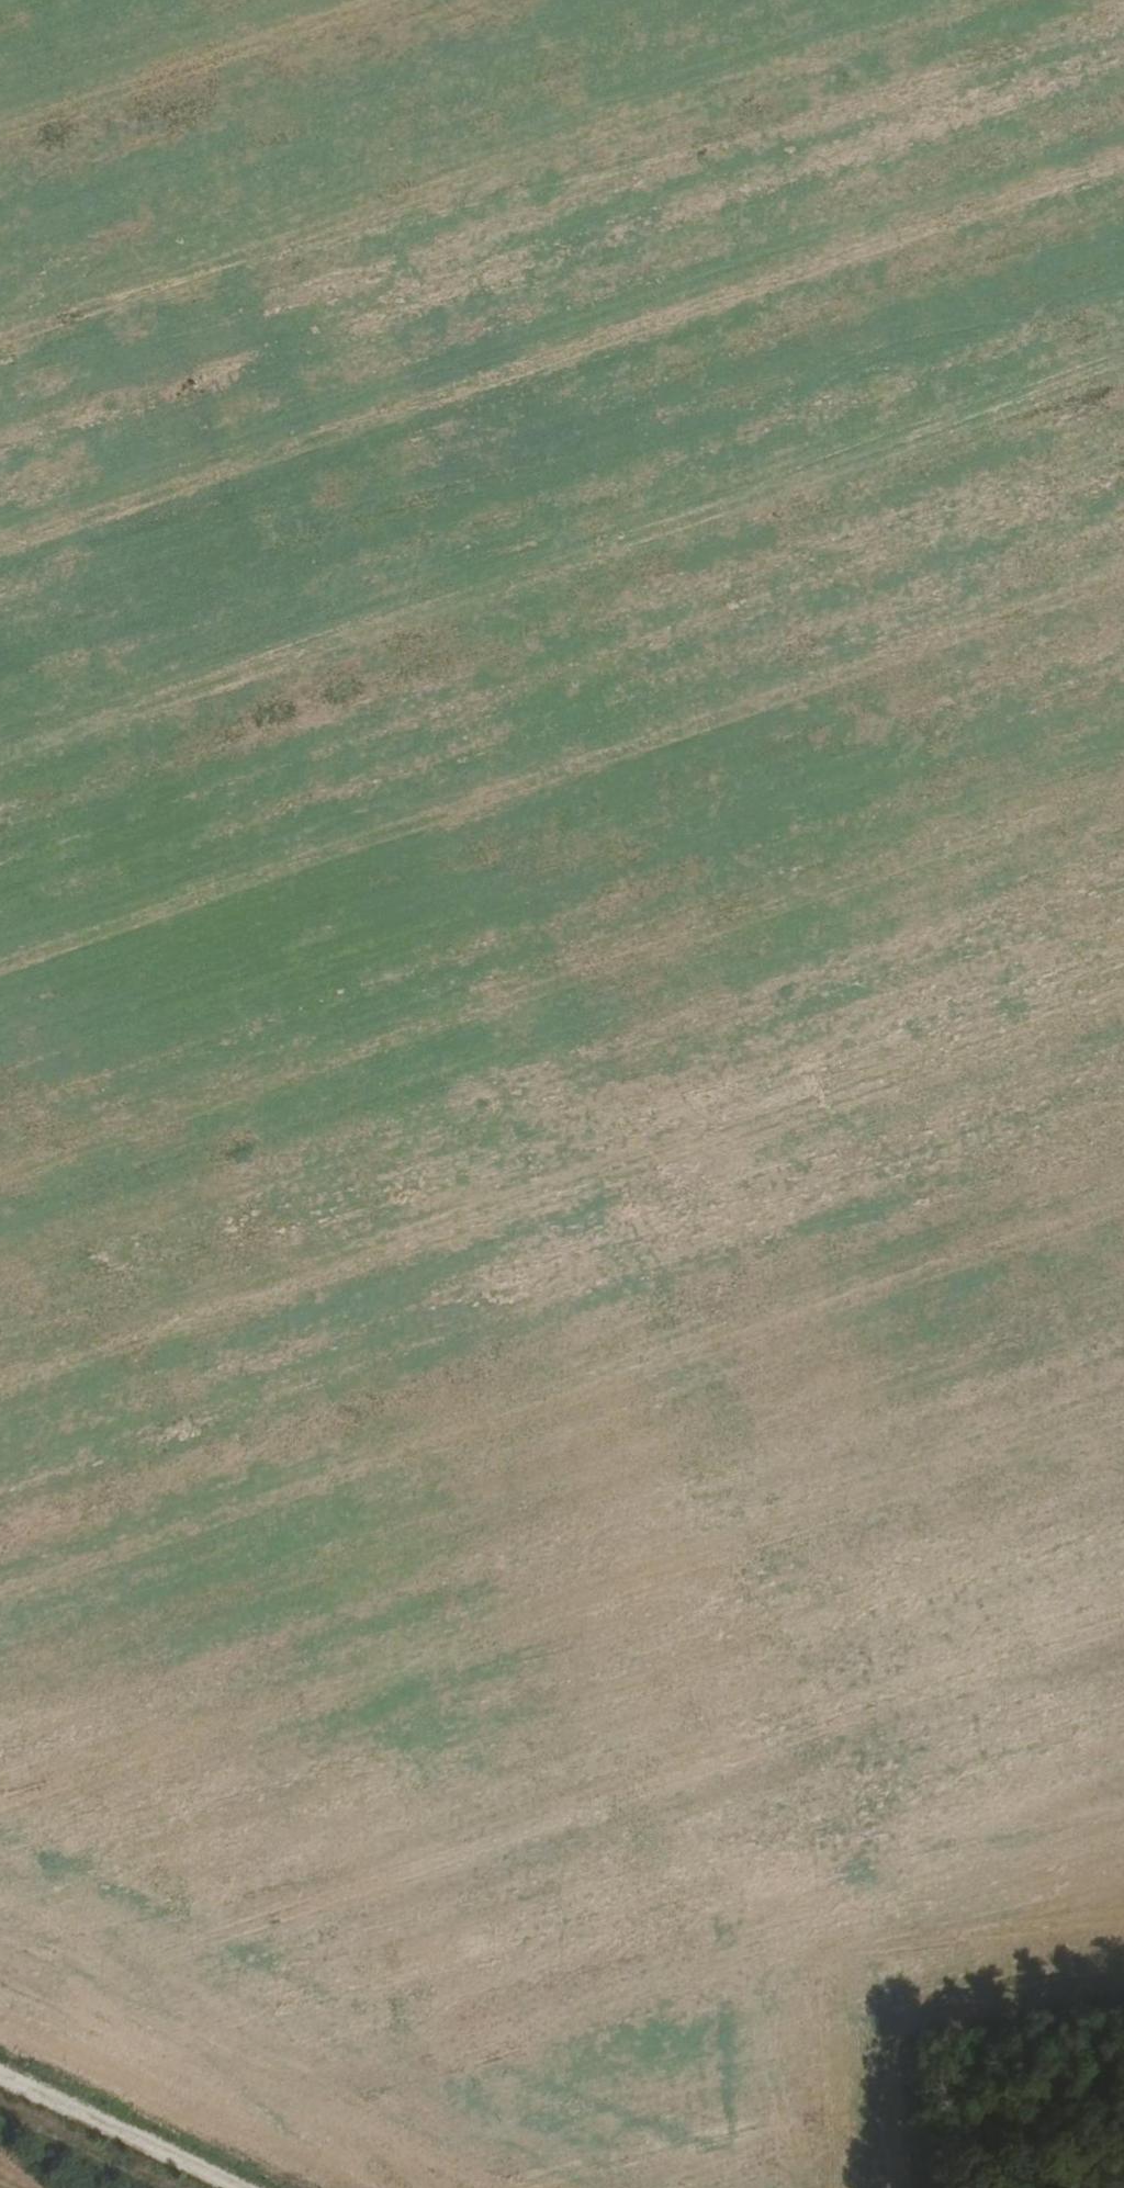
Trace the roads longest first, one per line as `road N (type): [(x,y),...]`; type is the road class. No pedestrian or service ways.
road 1 (track): [(229,2187),(0,2081)]

